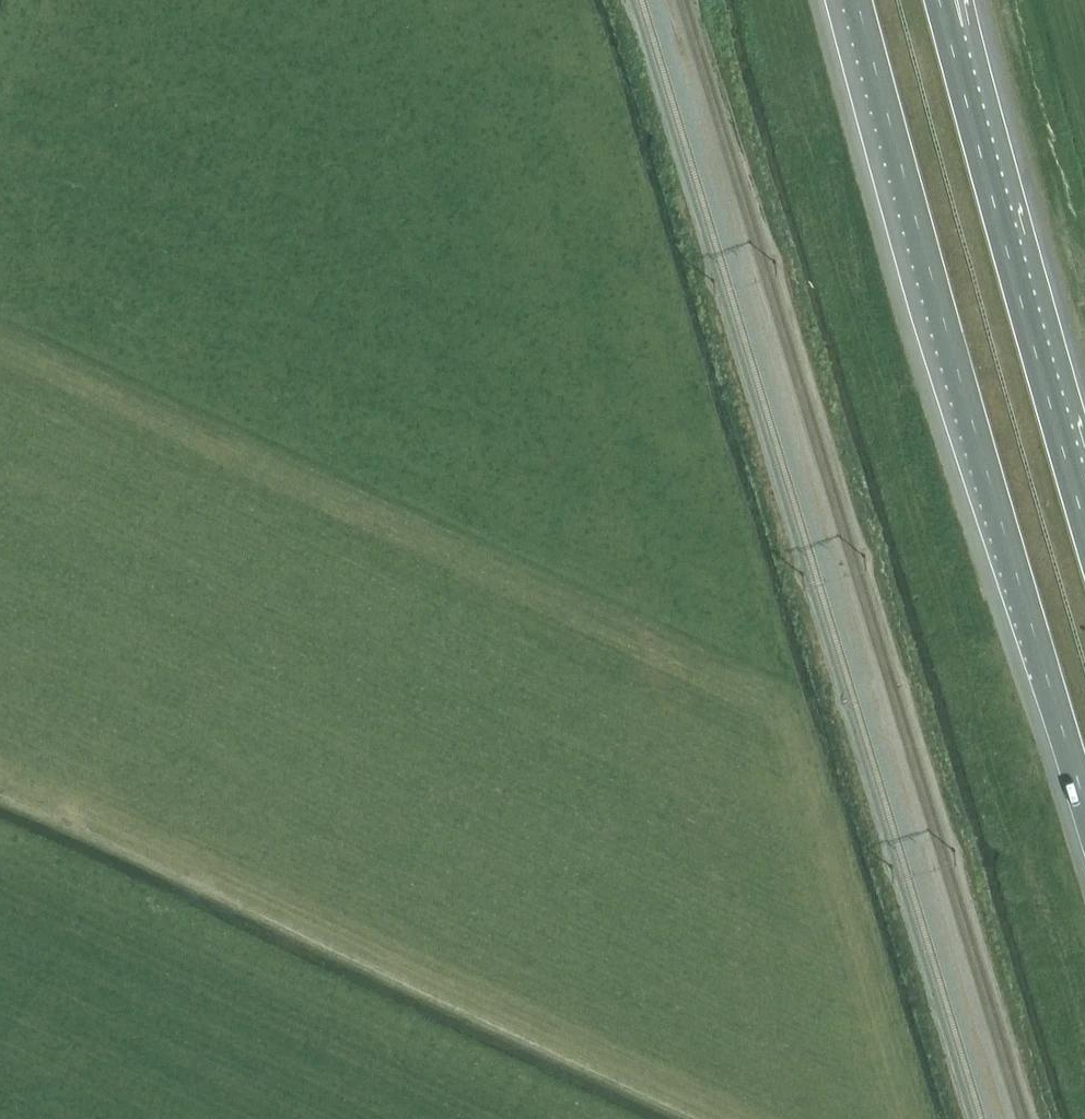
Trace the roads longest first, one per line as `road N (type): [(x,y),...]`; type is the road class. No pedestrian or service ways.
road 1 (motorway): [(858,0),(1084,803)]
road 2 (motorway): [(1084,521),(950,32)]

